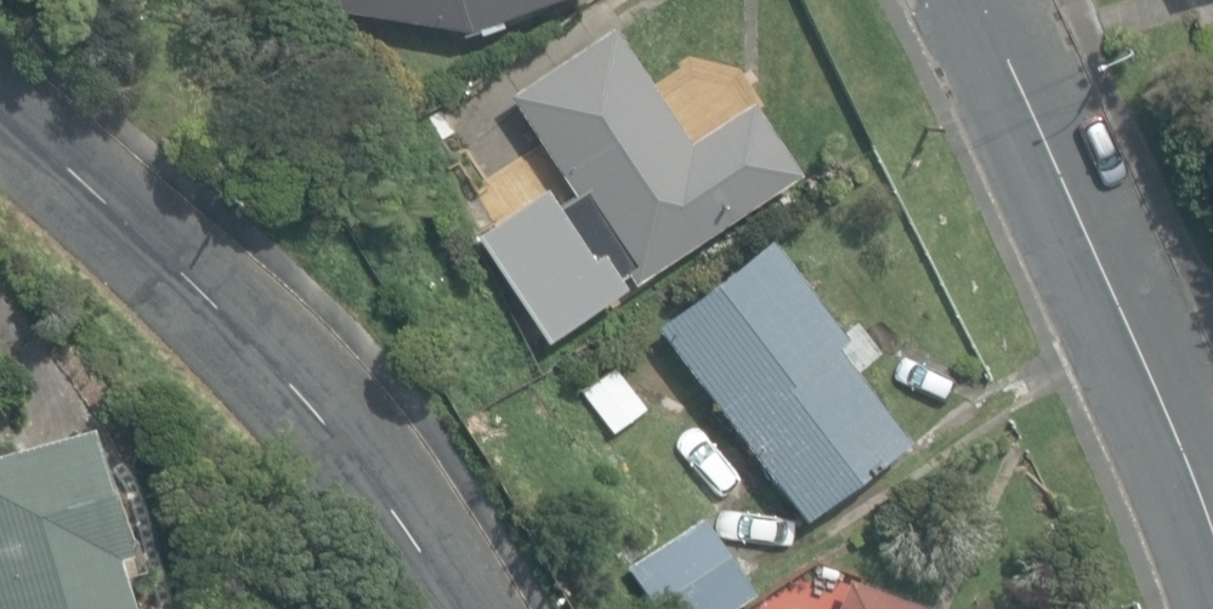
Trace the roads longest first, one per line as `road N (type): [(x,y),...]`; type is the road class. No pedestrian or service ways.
road 1 (residential): [(458,608),(296,390),(202,293),(0,113)]
road 2 (tertiary): [(975,0),(1181,460),(1212,564)]

